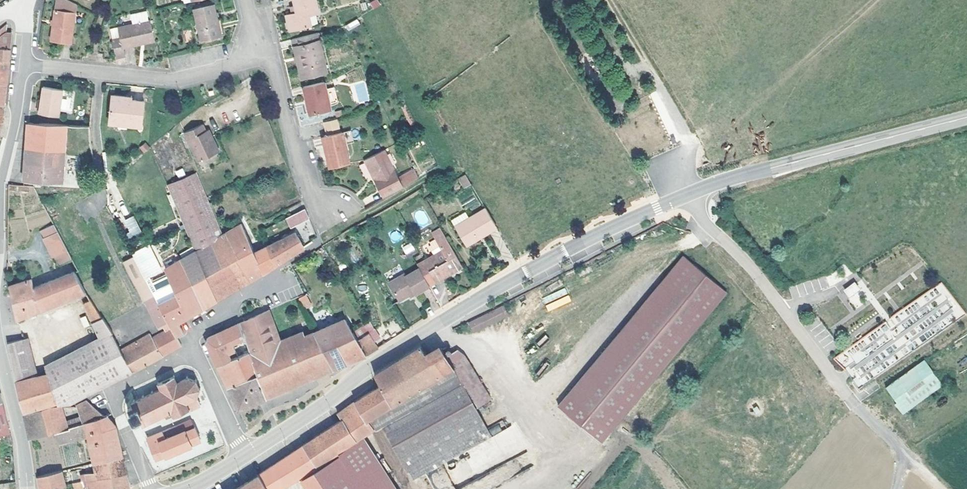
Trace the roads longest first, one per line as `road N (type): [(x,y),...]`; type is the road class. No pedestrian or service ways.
road 1 (secondary): [(242,459),(347,380),(523,272),(683,199)]
road 2 (secondary): [(683,199),(966,119)]
road 3 (unclassified): [(683,199),(747,266),(849,400)]
road 4 (residential): [(20,67),(192,79),(270,59)]
road 5 (residential): [(196,360),(163,368),(115,401),(152,488)]
road 6 (residential): [(270,59),(309,188),(348,215)]
road 7 (residential): [(196,360),(202,326),(284,269)]
road 8 (unclassified): [(0,364),(26,488)]
road 9 (track): [(453,166),(354,223),(348,215)]
road 10 (track): [(849,400),(934,488)]

